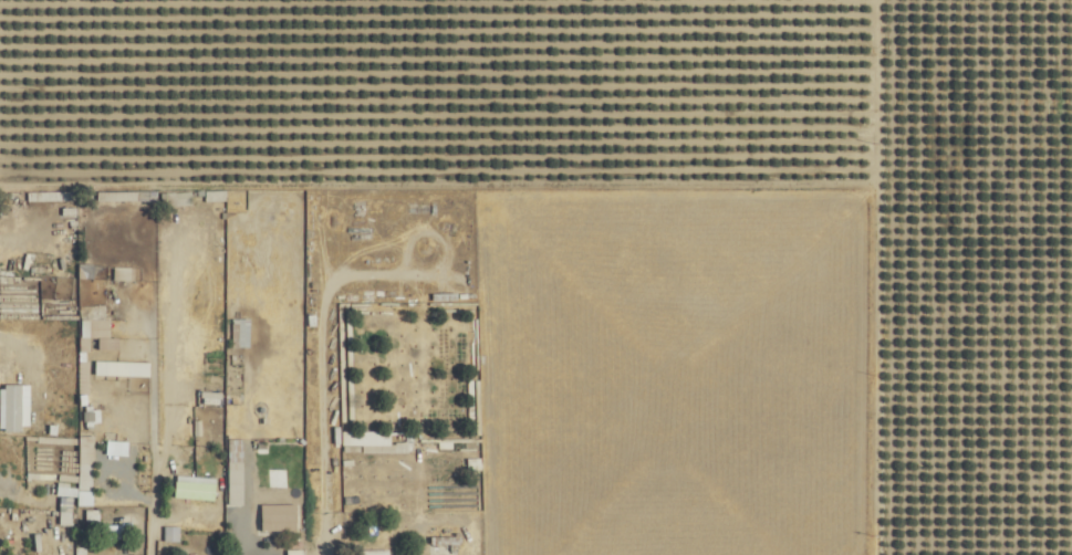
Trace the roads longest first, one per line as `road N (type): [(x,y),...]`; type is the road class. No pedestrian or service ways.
road 1 (residential): [(885,554),(879,0)]

